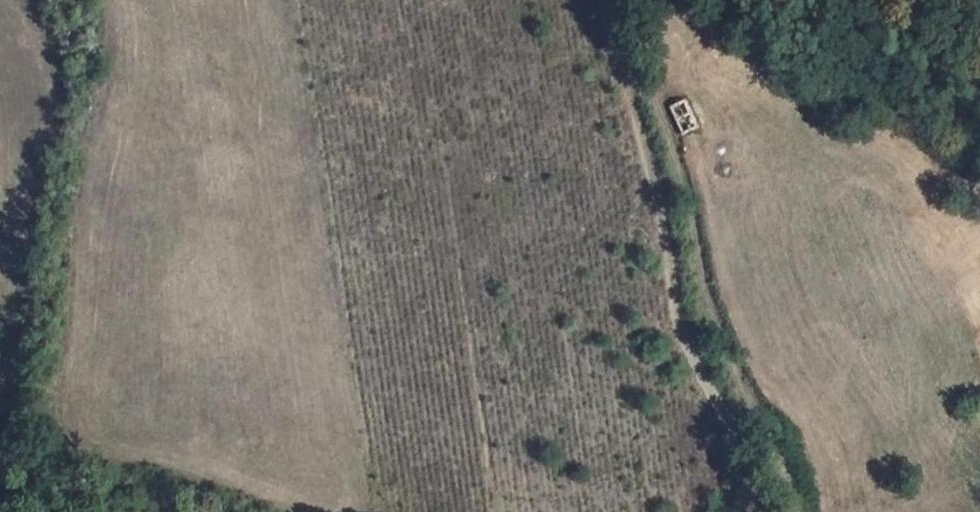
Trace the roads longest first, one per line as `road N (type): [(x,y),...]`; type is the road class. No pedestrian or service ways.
road 1 (track): [(798,511),(799,496),(748,400),(715,313),(620,0)]

